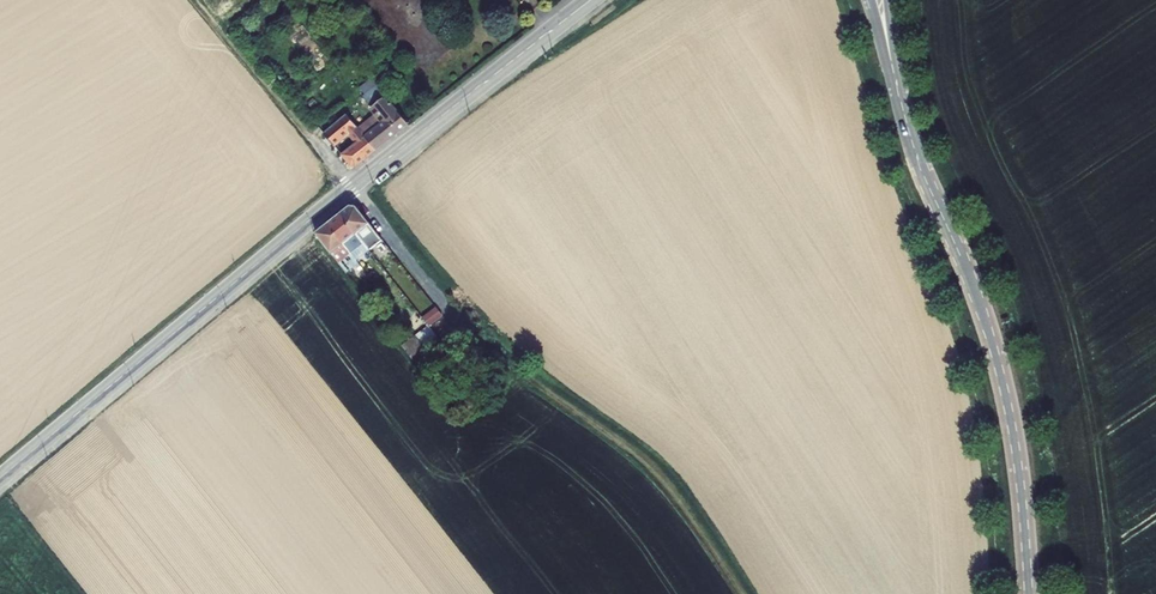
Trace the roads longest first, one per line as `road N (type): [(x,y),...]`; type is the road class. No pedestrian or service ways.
road 1 (tertiary): [(590,0),(0,478)]
road 2 (tertiary): [(894,75),(918,160),(997,358),(1017,460),(1029,593)]
road 3 (track): [(454,316),(664,477),(745,593)]
road 4 (track): [(185,0),(351,187)]

